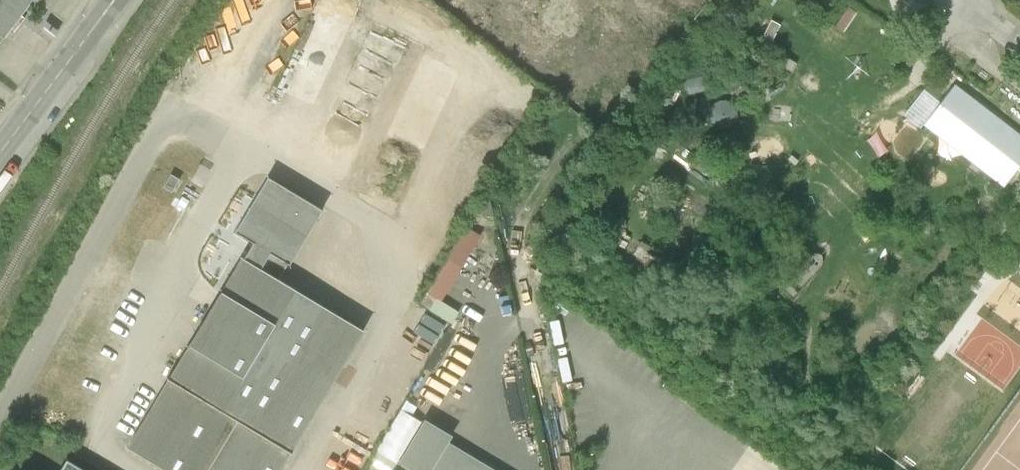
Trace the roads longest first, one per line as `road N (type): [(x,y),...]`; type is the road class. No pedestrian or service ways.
road 1 (tertiary): [(0,152),(114,0)]

